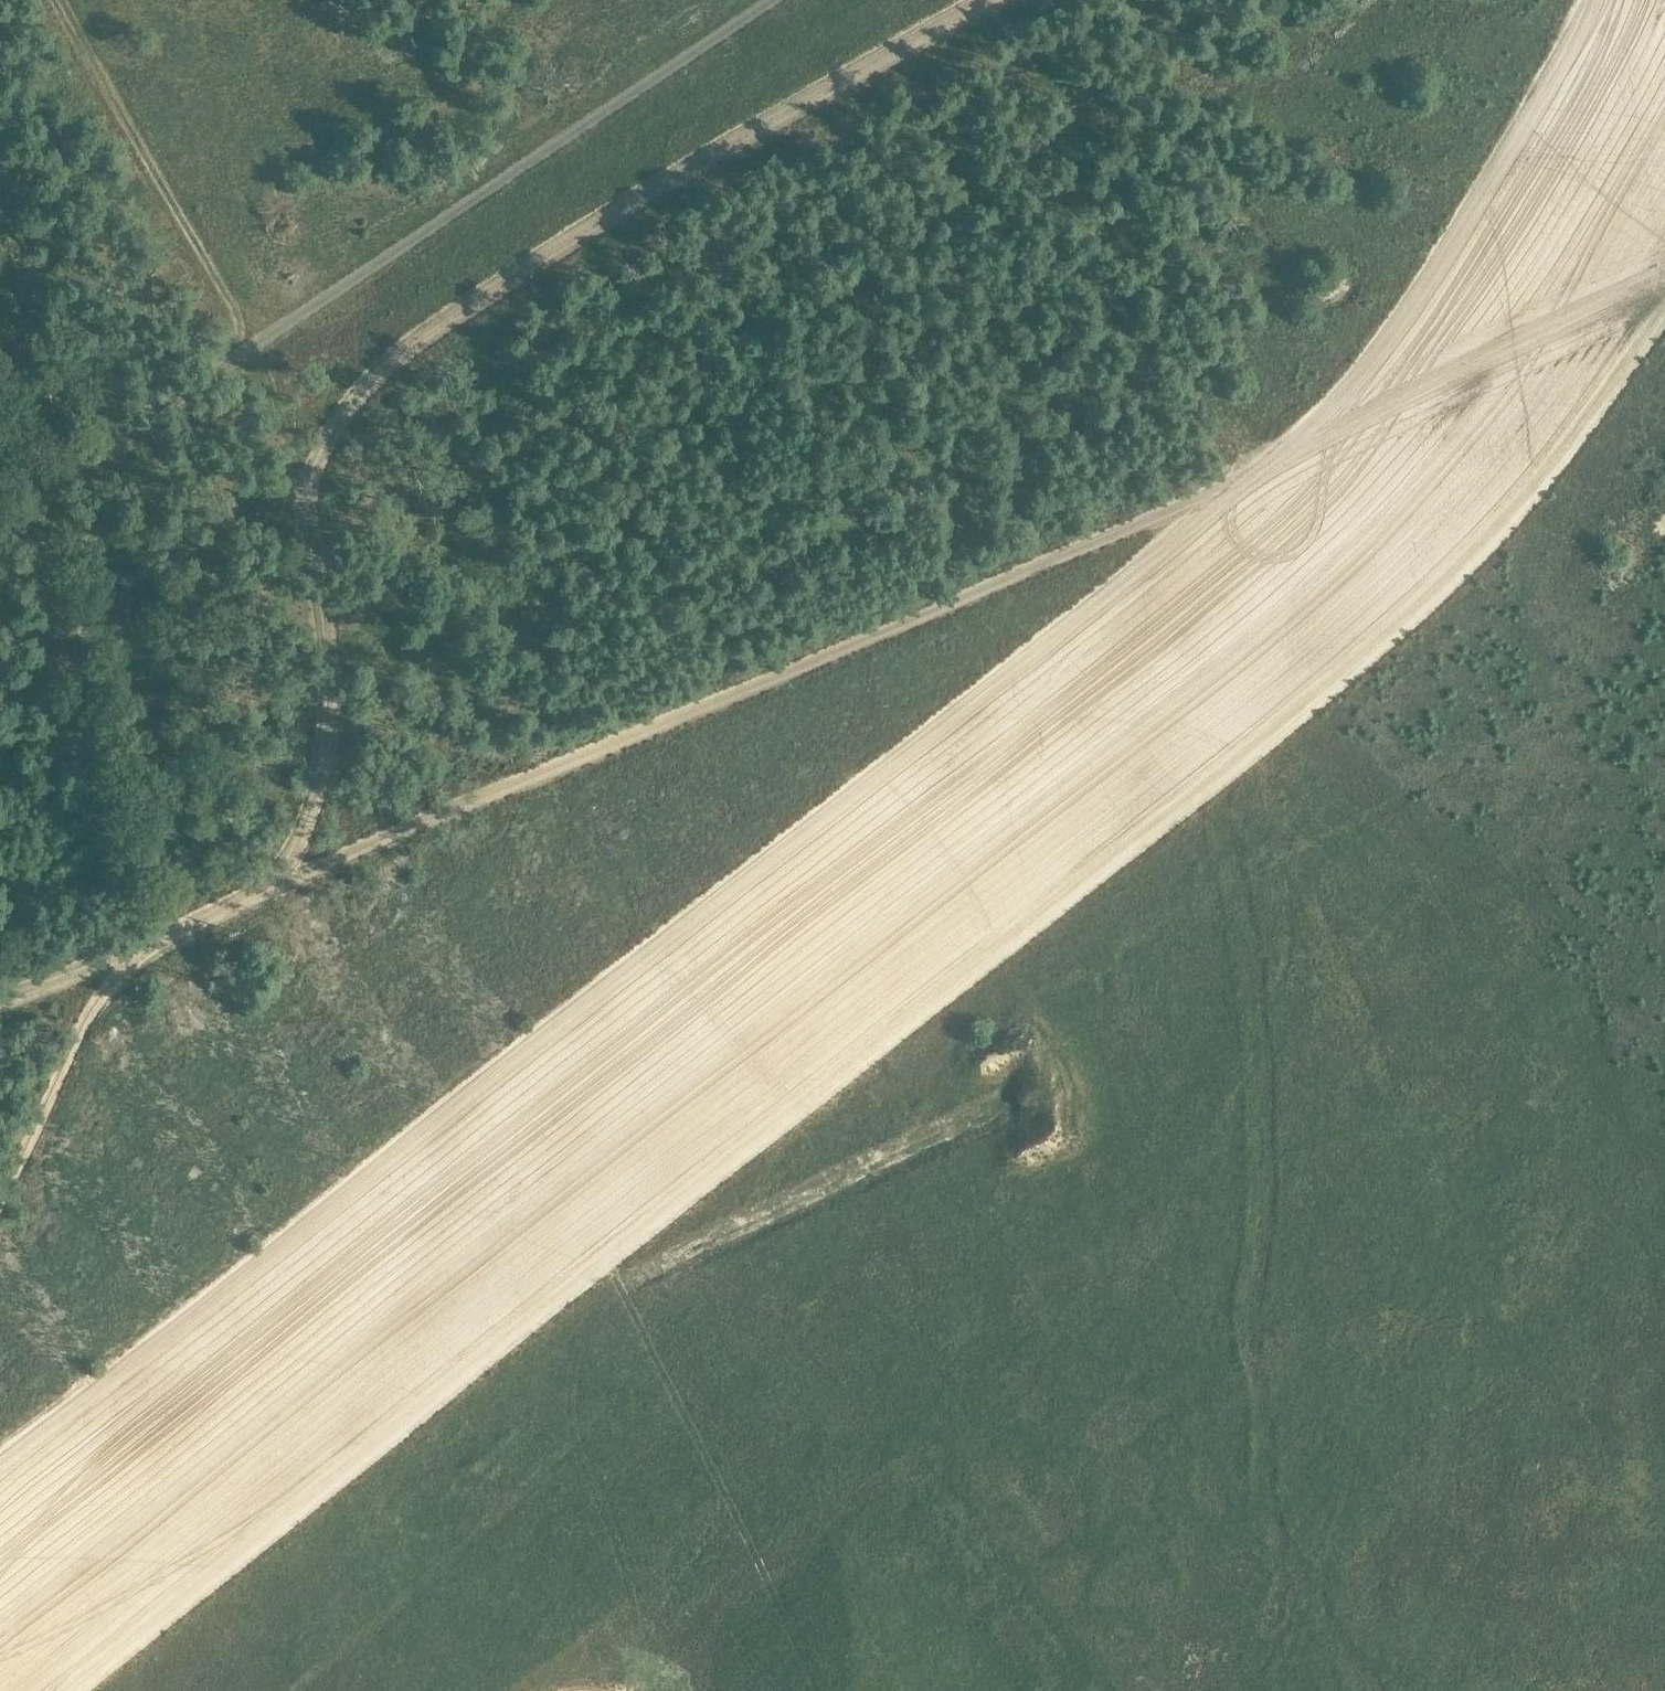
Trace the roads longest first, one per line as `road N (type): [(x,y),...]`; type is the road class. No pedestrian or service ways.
road 1 (track): [(0,1000),(722,697),(1664,275)]
road 2 (unclassified): [(0,522),(771,0)]

